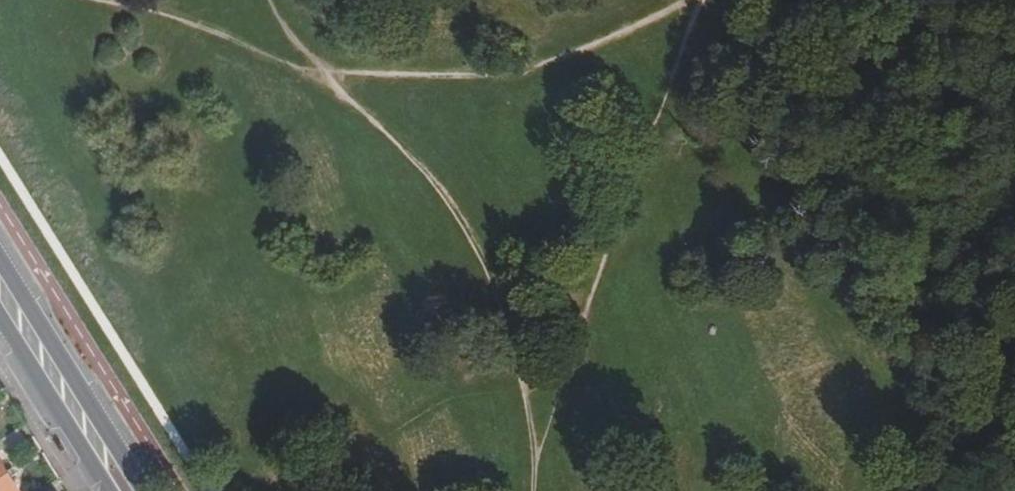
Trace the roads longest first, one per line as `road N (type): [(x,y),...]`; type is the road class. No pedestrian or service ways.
road 1 (residential): [(143,490),(0,254)]
road 2 (residential): [(0,328),(105,490)]

